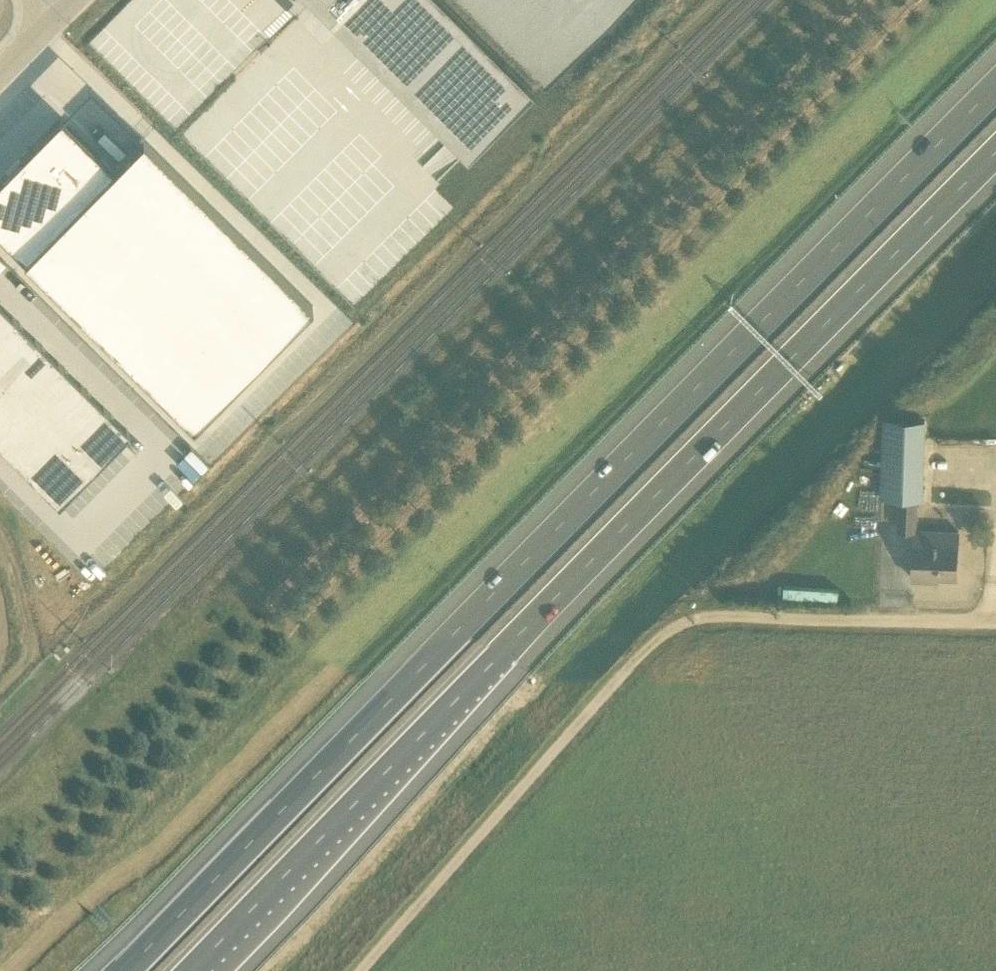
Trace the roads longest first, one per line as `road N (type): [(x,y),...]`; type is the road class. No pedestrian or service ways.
road 1 (motorway): [(995,83),(128,970)]
road 2 (motorway): [(192,970),(995,156)]
road 3 (track): [(995,627),(771,620),(687,625),(646,645),(365,970)]
road 4 (track): [(0,691),(35,656),(13,557),(0,538)]

